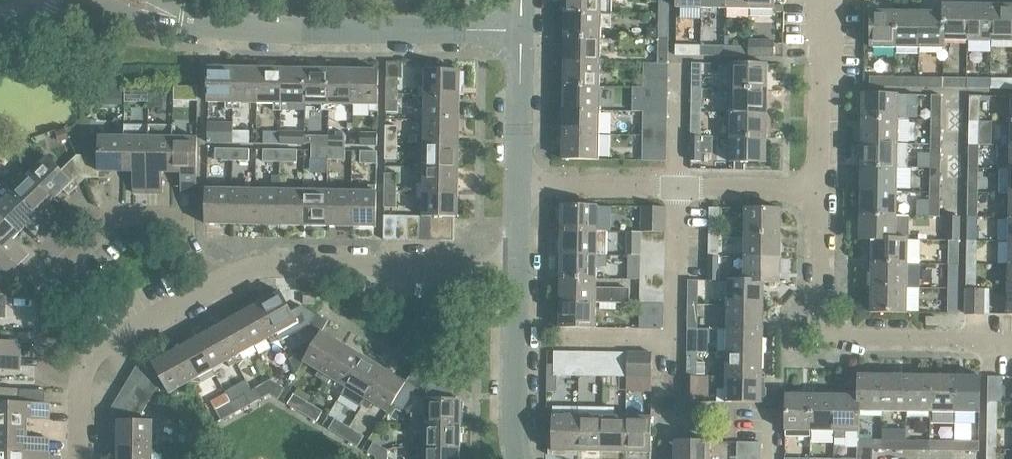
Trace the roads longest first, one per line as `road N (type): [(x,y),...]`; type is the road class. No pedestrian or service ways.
road 1 (residential): [(81,382),(48,371),(51,291),(111,223),(135,215),(171,217),(187,228),(214,284)]
road 2 (residential): [(822,188),(821,313),(831,332),(856,340),(1011,340)]
road 3 (residential): [(521,29),(250,28),(195,19)]
road 4 (residential): [(516,268),(285,264),(214,284)]
road 5 (residential): [(822,188),(518,184)]
road 6 (residential): [(517,458),(516,268)]
road 7 (residential): [(820,0),(822,188)]
road 8 (residential): [(214,284),(107,341),(81,382)]
road 9 (residential): [(518,184),(521,29)]

